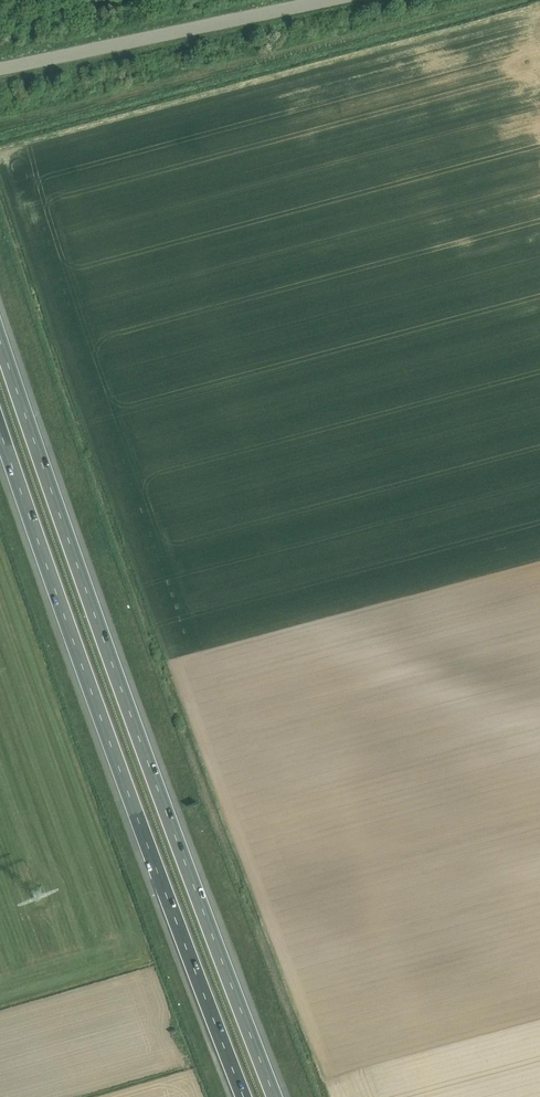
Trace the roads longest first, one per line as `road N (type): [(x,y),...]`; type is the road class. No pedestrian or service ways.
road 1 (motorway): [(280,1096),(115,671),(0,335)]
road 2 (motorway): [(0,430),(246,1096)]
road 3 (unclassified): [(0,68),(327,0)]

